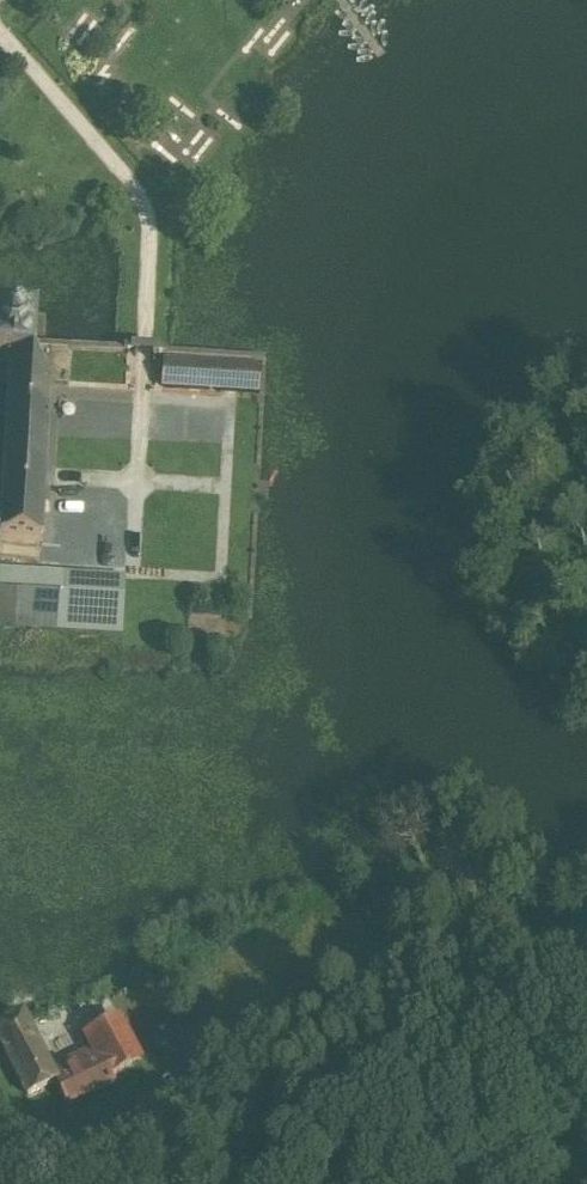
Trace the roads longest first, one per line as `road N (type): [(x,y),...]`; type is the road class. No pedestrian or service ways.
road 1 (track): [(504,1183),(536,1161),(563,1112),(566,1071),(541,987),(560,910),(586,898)]

